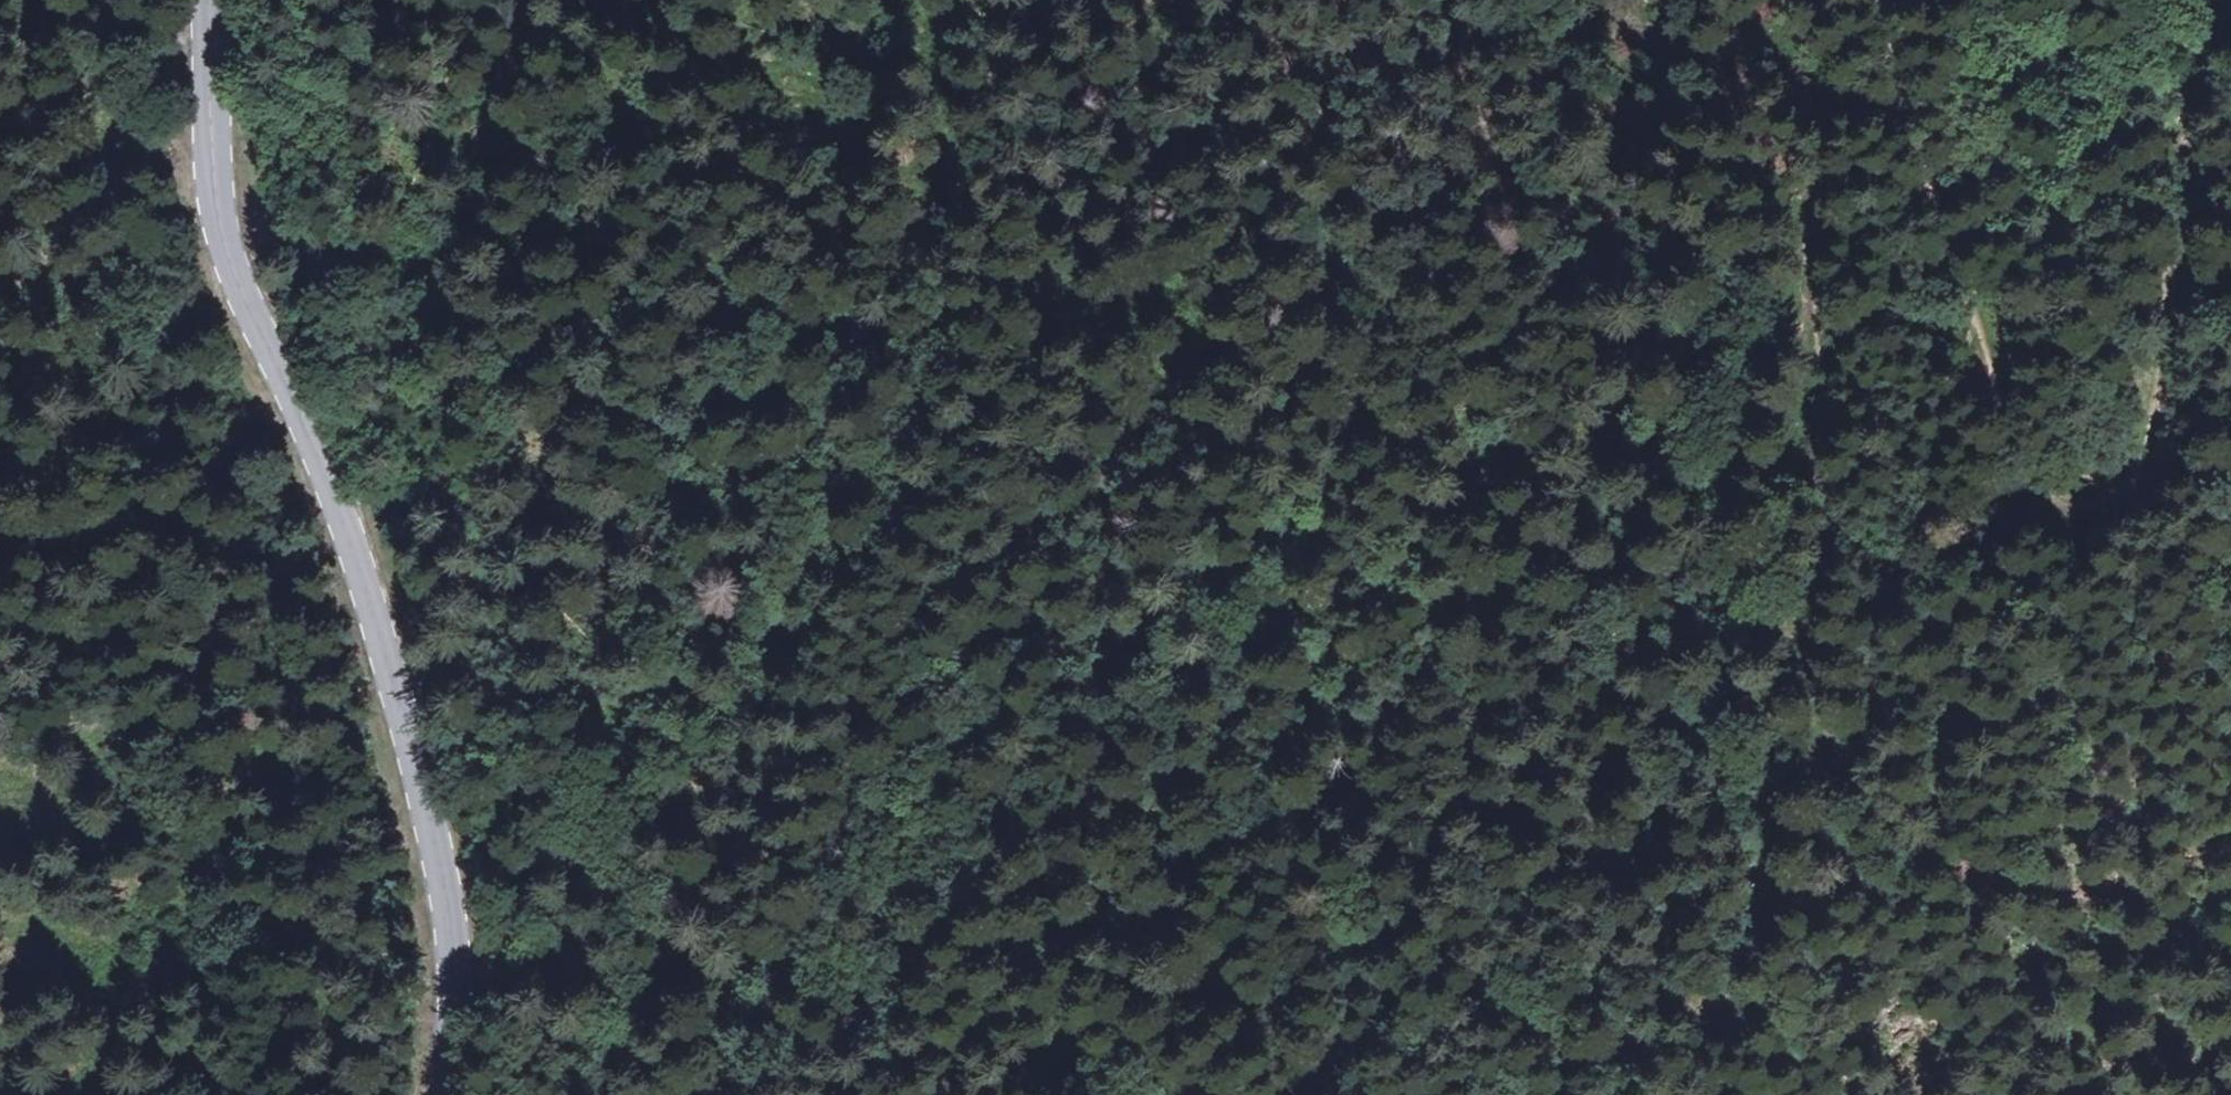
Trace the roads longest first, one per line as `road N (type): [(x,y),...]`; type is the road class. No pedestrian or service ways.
road 1 (track): [(1827,0),(1803,244),(1831,700),(1884,820),(1962,871),(2145,911),(2230,974)]
road 2 (secondary): [(203,0),(212,138),(242,284),(401,695),(423,786),(451,969),(447,1094)]
road 3 (track): [(1875,0),(1996,408),(2057,513),(2144,472),(2177,346),(2188,102),(2211,0)]

